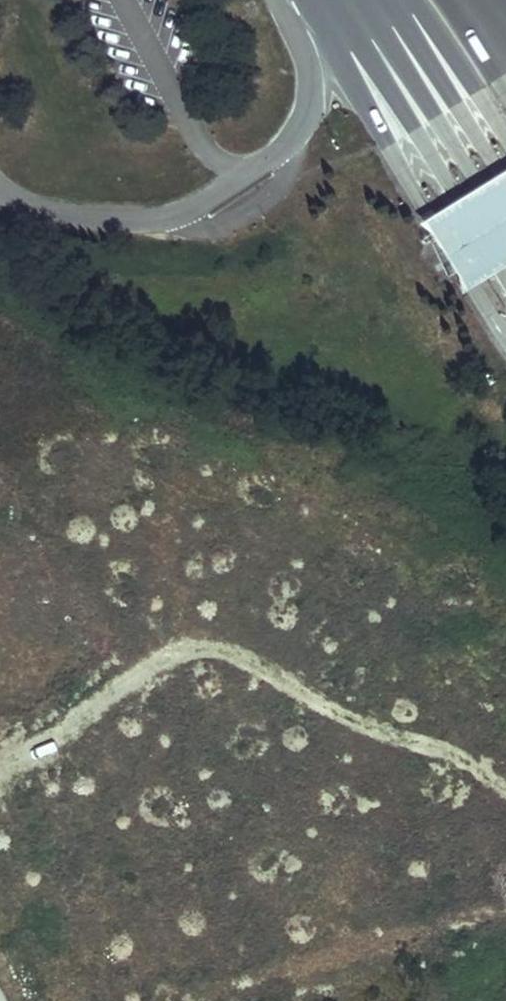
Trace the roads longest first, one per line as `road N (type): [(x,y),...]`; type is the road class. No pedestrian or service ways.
road 1 (motorway): [(370,0),(505,202)]

